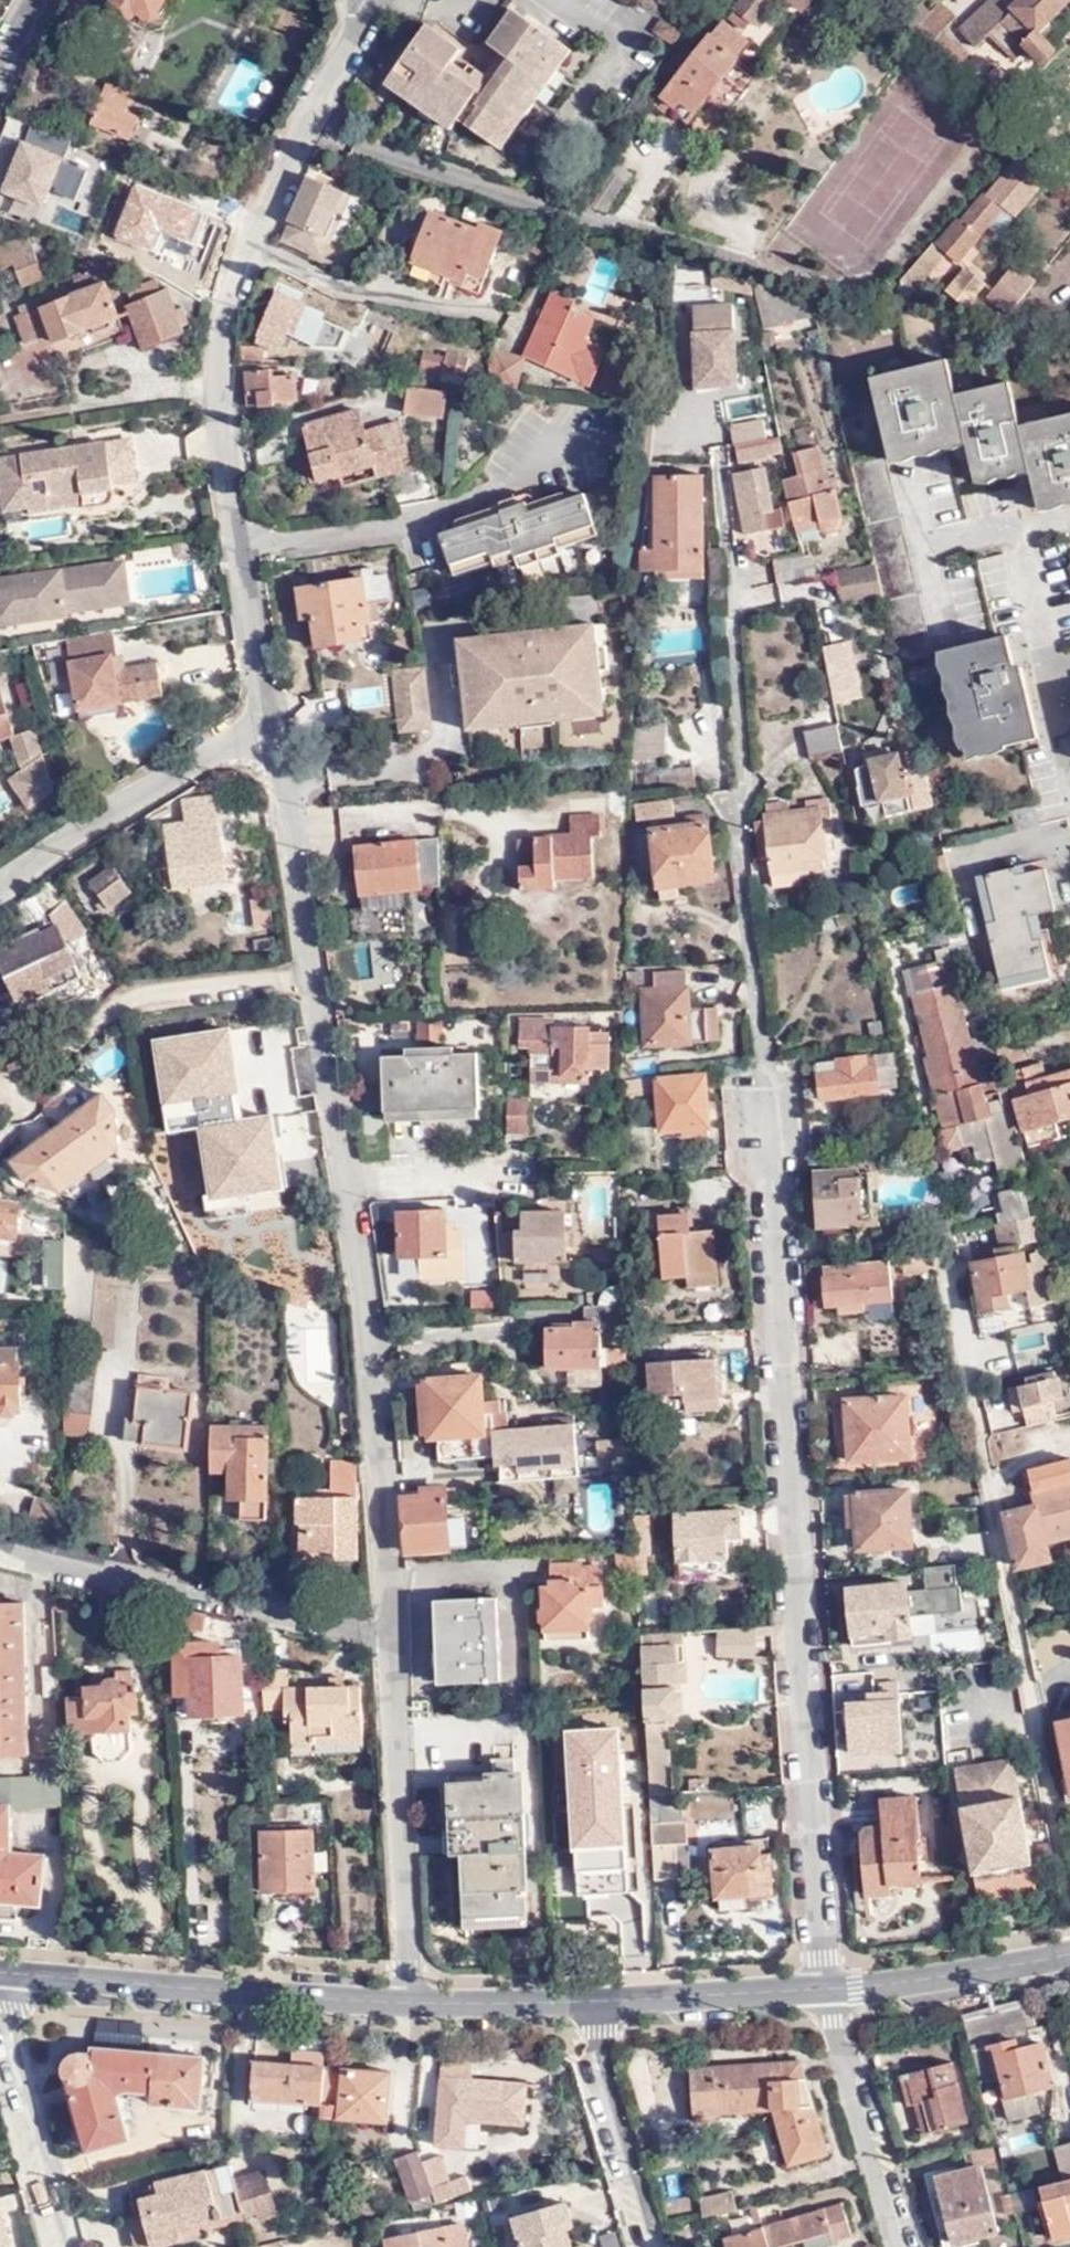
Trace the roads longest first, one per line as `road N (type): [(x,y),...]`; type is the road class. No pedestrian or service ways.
road 1 (residential): [(393,1640),(364,1336),(270,723)]
road 2 (residential): [(831,1989),(767,1091)]
road 3 (unclassified): [(1069,1905),(953,1297)]
road 4 (tertiary): [(411,2003),(0,1978)]
road 5 (residential): [(393,1640),(0,1548)]
road 6 (residential): [(239,537),(218,364),(281,178)]
road 7 (residential): [(411,2003),(393,1640)]
road 8 (residential): [(554,439),(489,502),(424,527),(283,542),(239,537)]
road 9 (residential): [(0,882),(80,821),(270,723)]
road 10 (residential): [(906,2246),(831,1989)]
road 11 (residential): [(66,2246),(0,1996)]
road 12 (residential): [(593,2002),(596,2057),(649,2246)]
road 13 (tertiary): [(1069,1954),(973,1976),(831,1989)]
road 14 (tertiary): [(831,1989),(593,2002)]
road 15 (residential): [(377,0),(281,178)]
road 16 (residential): [(270,723),(239,537)]
road 17 (tertiary): [(593,2002),(411,2003)]

